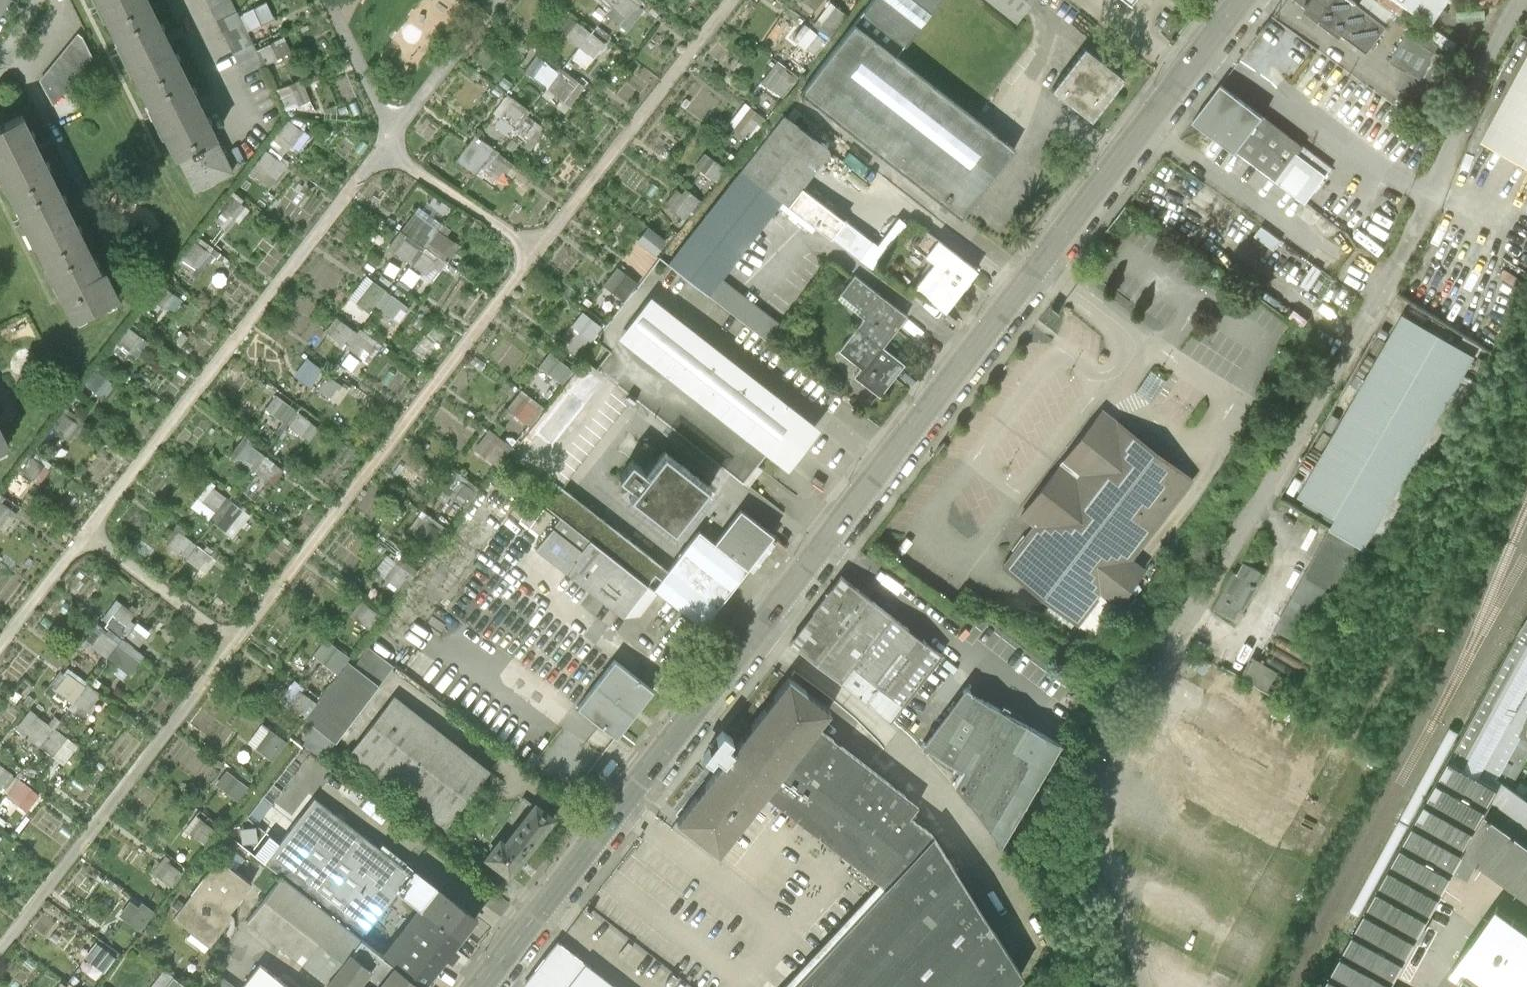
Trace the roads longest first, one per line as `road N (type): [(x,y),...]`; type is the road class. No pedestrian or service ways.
road 1 (tertiary): [(486,986),(1247,0)]
road 2 (track): [(0,943),(728,0)]
road 3 (track): [(498,0),(0,646)]
road 4 (track): [(385,146),(535,250)]
road 5 (track): [(88,531),(230,642)]
road 6 (track): [(392,137),(328,0)]

